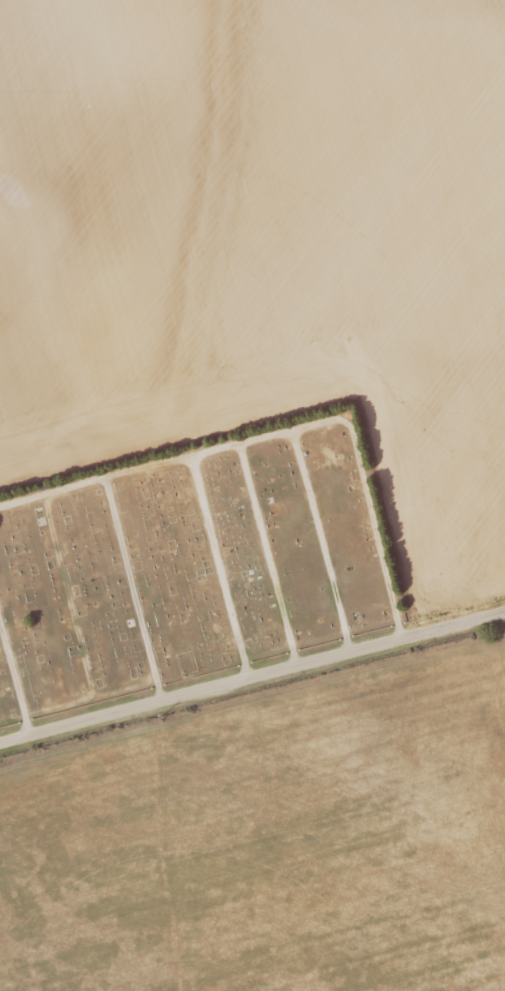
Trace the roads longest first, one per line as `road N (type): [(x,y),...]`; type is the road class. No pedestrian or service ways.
road 1 (residential): [(0,740),(504,609)]

